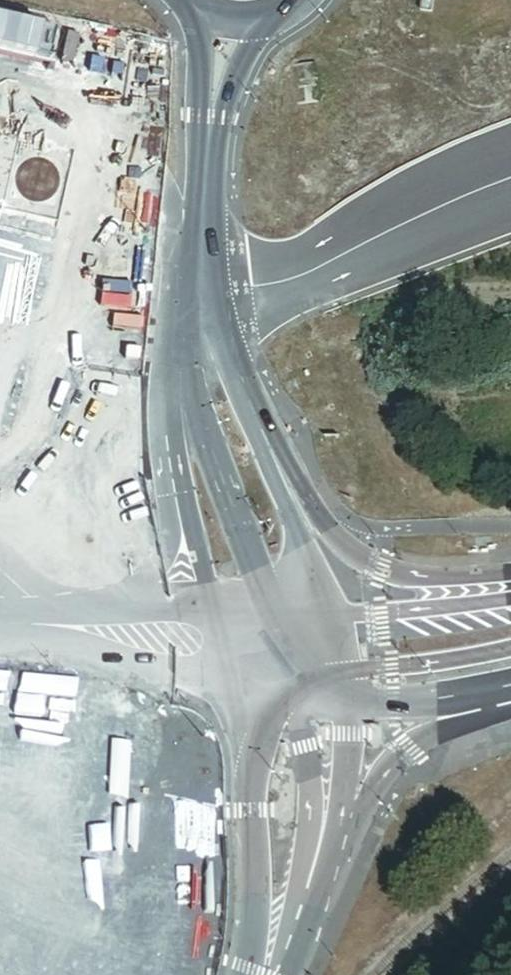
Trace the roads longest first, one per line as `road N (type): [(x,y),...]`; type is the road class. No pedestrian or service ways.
road 1 (secondary): [(316,534),(236,372),(202,266)]
road 2 (secondary): [(225,11),(217,183),(202,266)]
road 3 (unclassified): [(318,882),(409,751),(484,695)]
road 4 (secondary): [(181,383),(279,611)]
road 5 (unclassified): [(181,383),(168,426),(173,481),(201,534),(226,614)]
road 6 (unclassified): [(318,882),(308,697)]
road 7 (secondary): [(510,596),(384,612),(333,608)]
road 8 (unclassified): [(318,882),(350,708)]
road 9 (unclassified): [(510,644),(348,672)]
road 10 (unclassified): [(252,758),(272,918)]
road 11 (secondary): [(452,580),(407,574),(316,534)]
road 12 (secondary): [(350,708),(484,695)]

